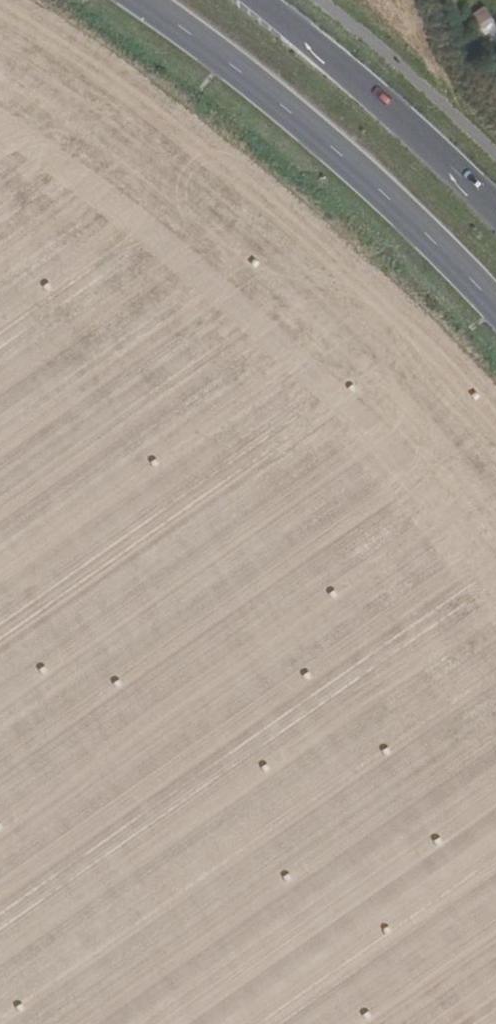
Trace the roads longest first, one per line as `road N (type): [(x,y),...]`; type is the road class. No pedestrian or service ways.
road 1 (primary): [(142,0),(311,129),(495,305)]
road 2 (primary): [(495,213),(254,0)]

